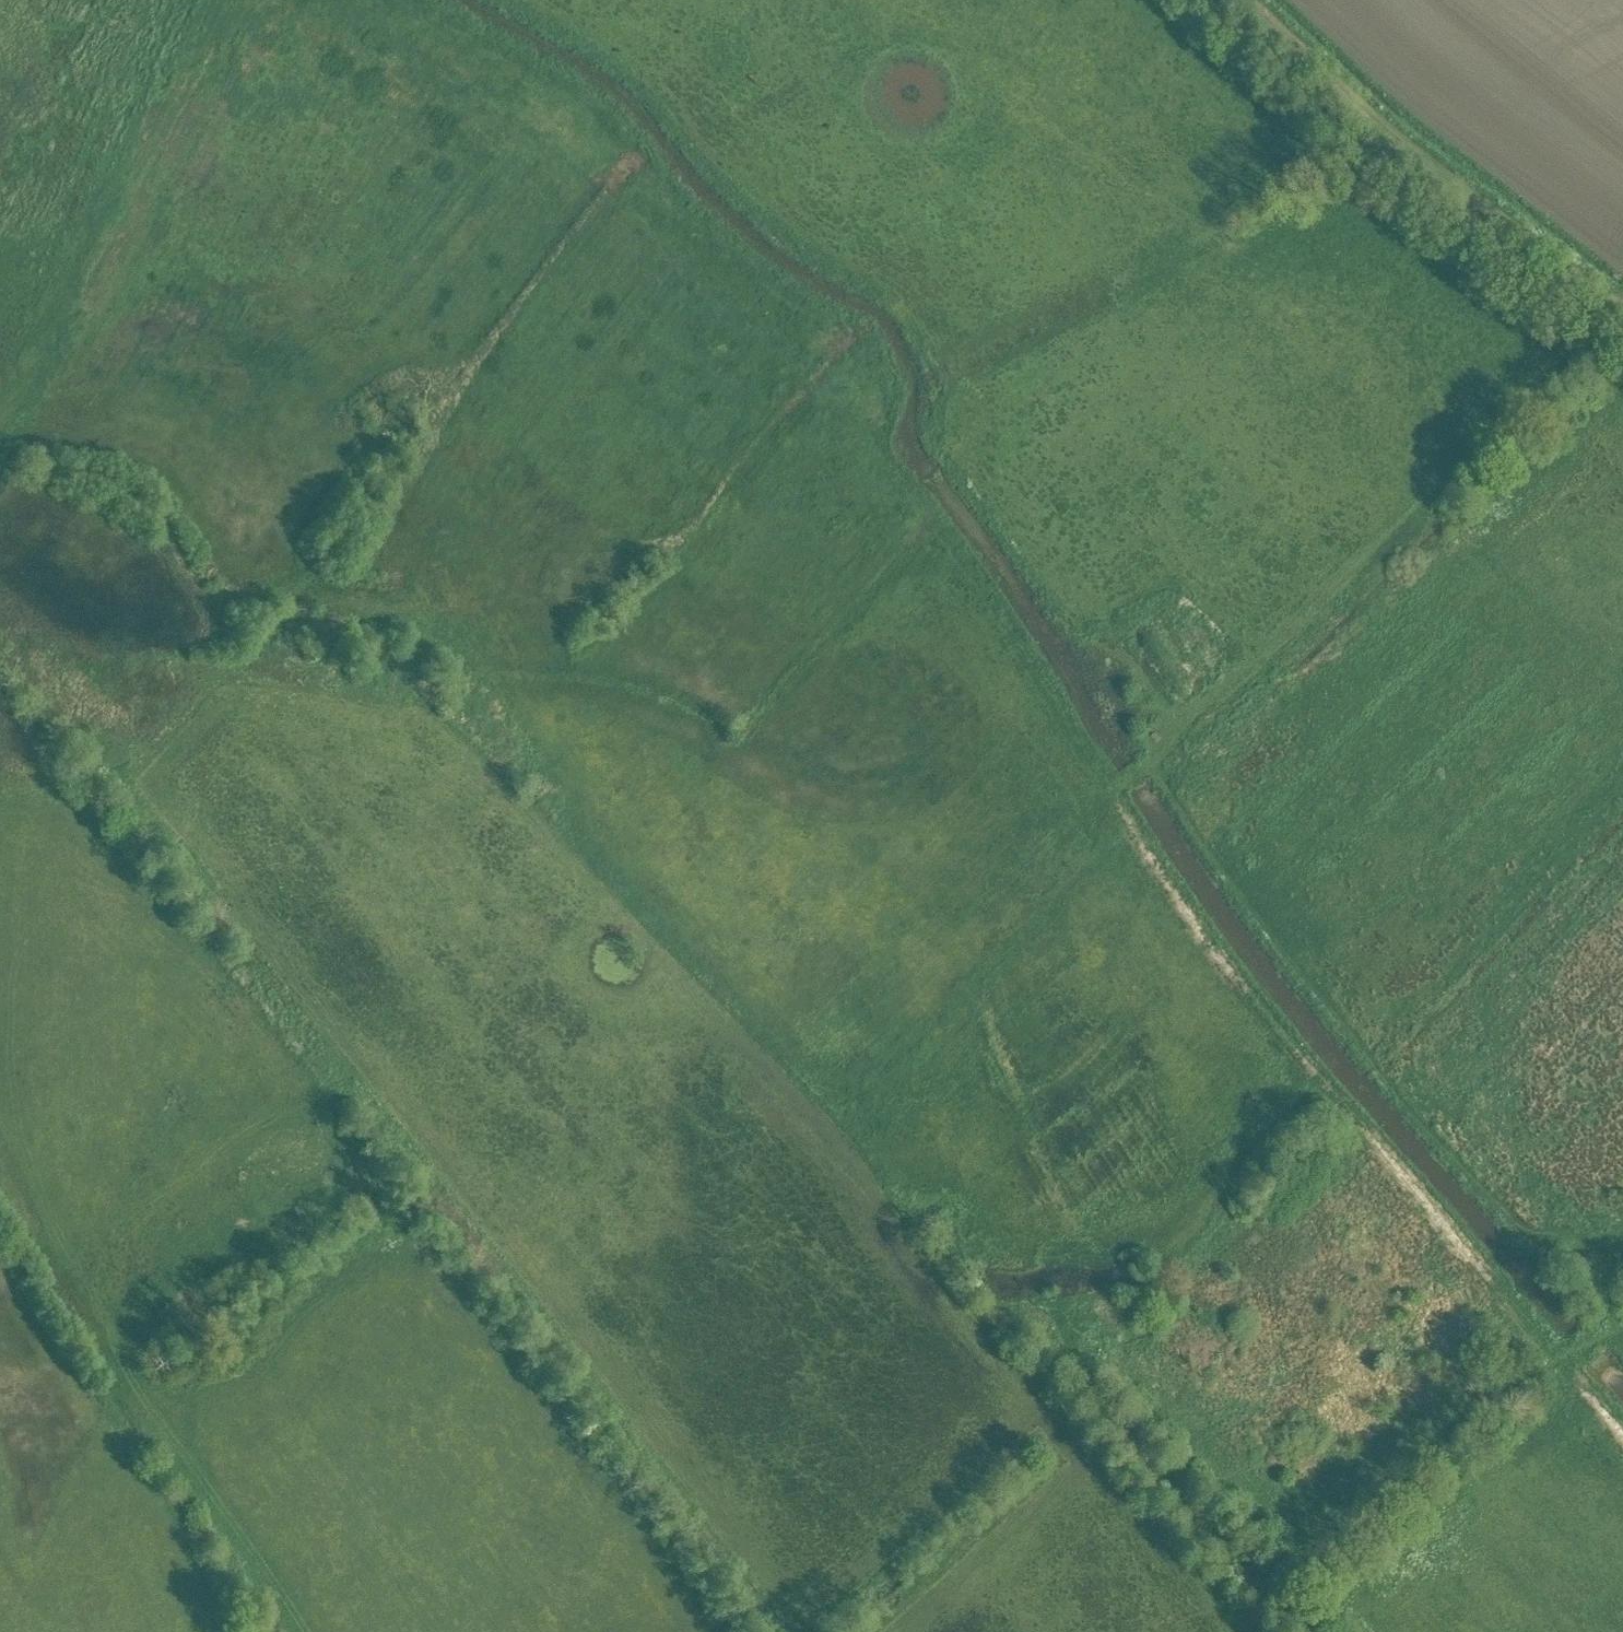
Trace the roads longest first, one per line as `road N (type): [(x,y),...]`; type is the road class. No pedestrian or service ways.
road 1 (track): [(1250,0),(1384,128),(1622,307)]

